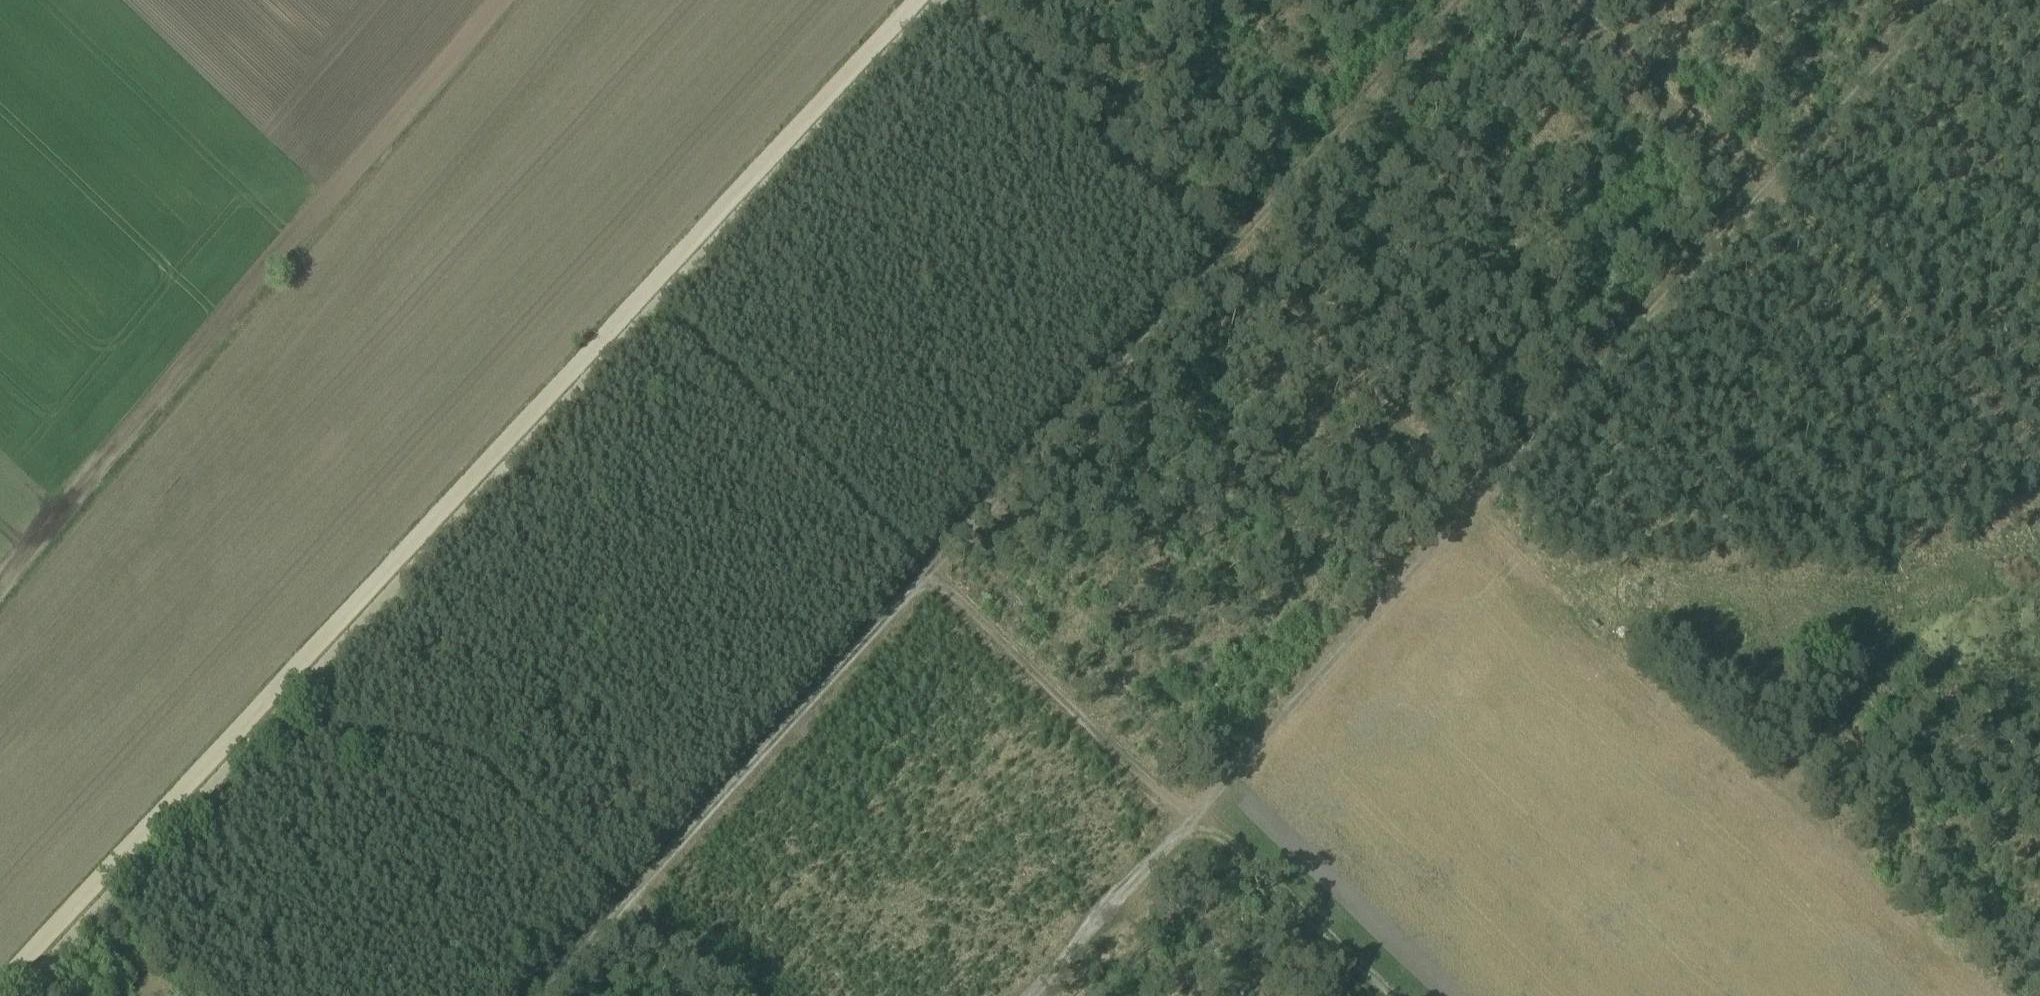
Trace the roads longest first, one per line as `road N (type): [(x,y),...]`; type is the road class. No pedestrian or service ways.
road 1 (track): [(923,0),(0,994)]
road 2 (track): [(495,0),(0,578)]

